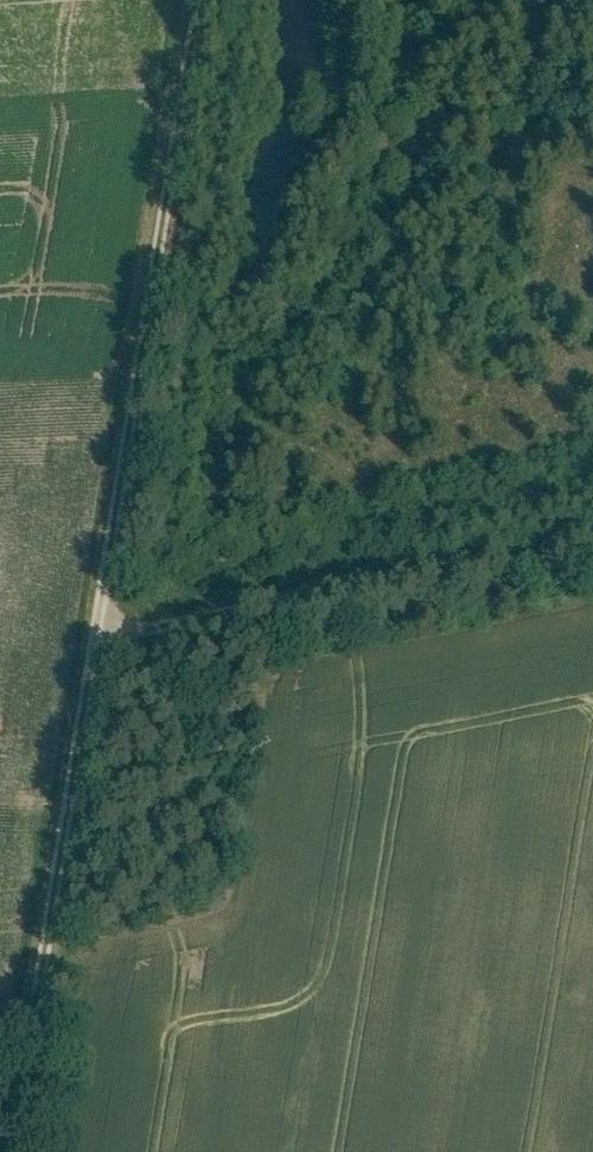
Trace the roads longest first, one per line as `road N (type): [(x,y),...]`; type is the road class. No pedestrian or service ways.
road 1 (unclassified): [(196,0),(12,1151)]
road 2 (track): [(93,633),(592,535)]

